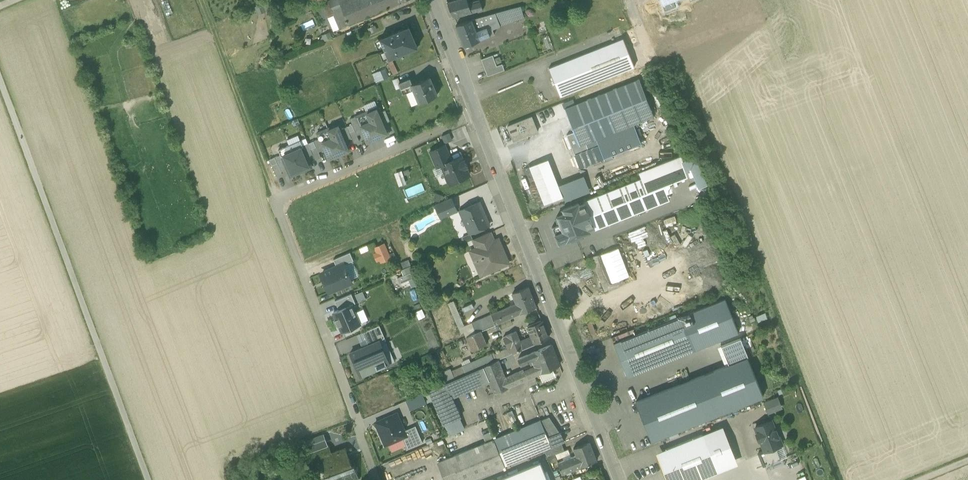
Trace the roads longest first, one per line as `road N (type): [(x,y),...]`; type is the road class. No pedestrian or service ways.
road 1 (residential): [(380,479),(275,201),(475,113)]
road 2 (unclassified): [(147,479),(0,81)]
road 3 (residential): [(617,479),(475,113)]
road 4 (track): [(275,201),(200,0)]
road 5 (residential): [(475,113),(430,0)]

